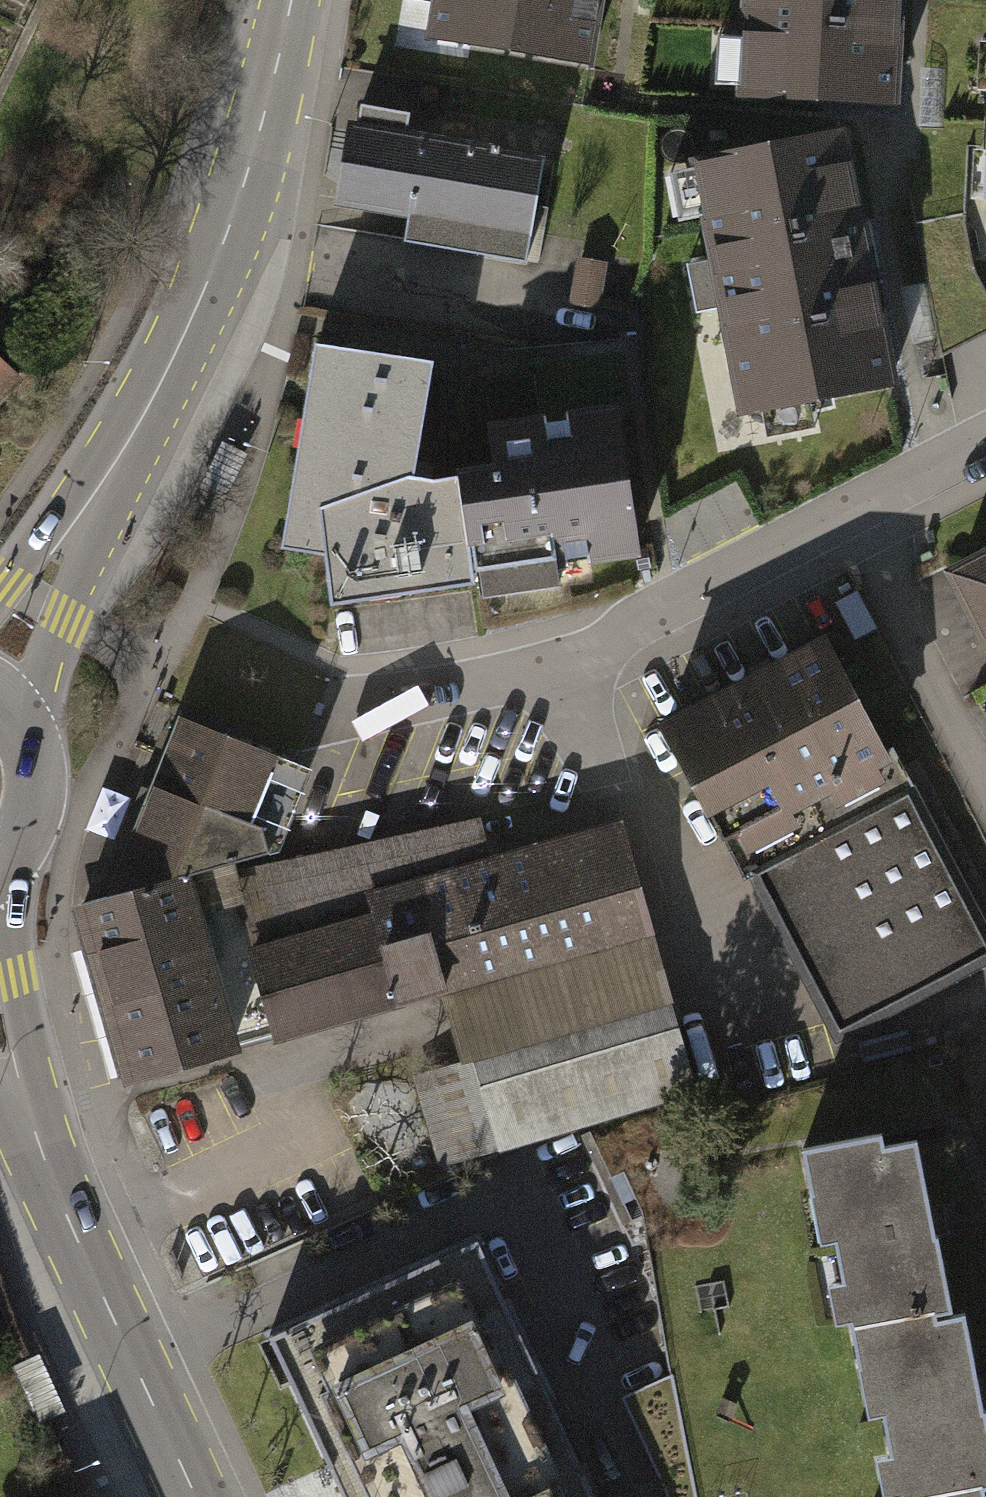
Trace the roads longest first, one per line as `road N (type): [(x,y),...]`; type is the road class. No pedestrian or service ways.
road 1 (primary): [(287,0),(190,326),(0,667)]
road 2 (residential): [(377,700),(576,663),(985,452)]
road 3 (primary): [(0,1030),(193,1496)]
road 4 (primary): [(0,863),(32,816),(38,781),(32,748),(0,700)]

